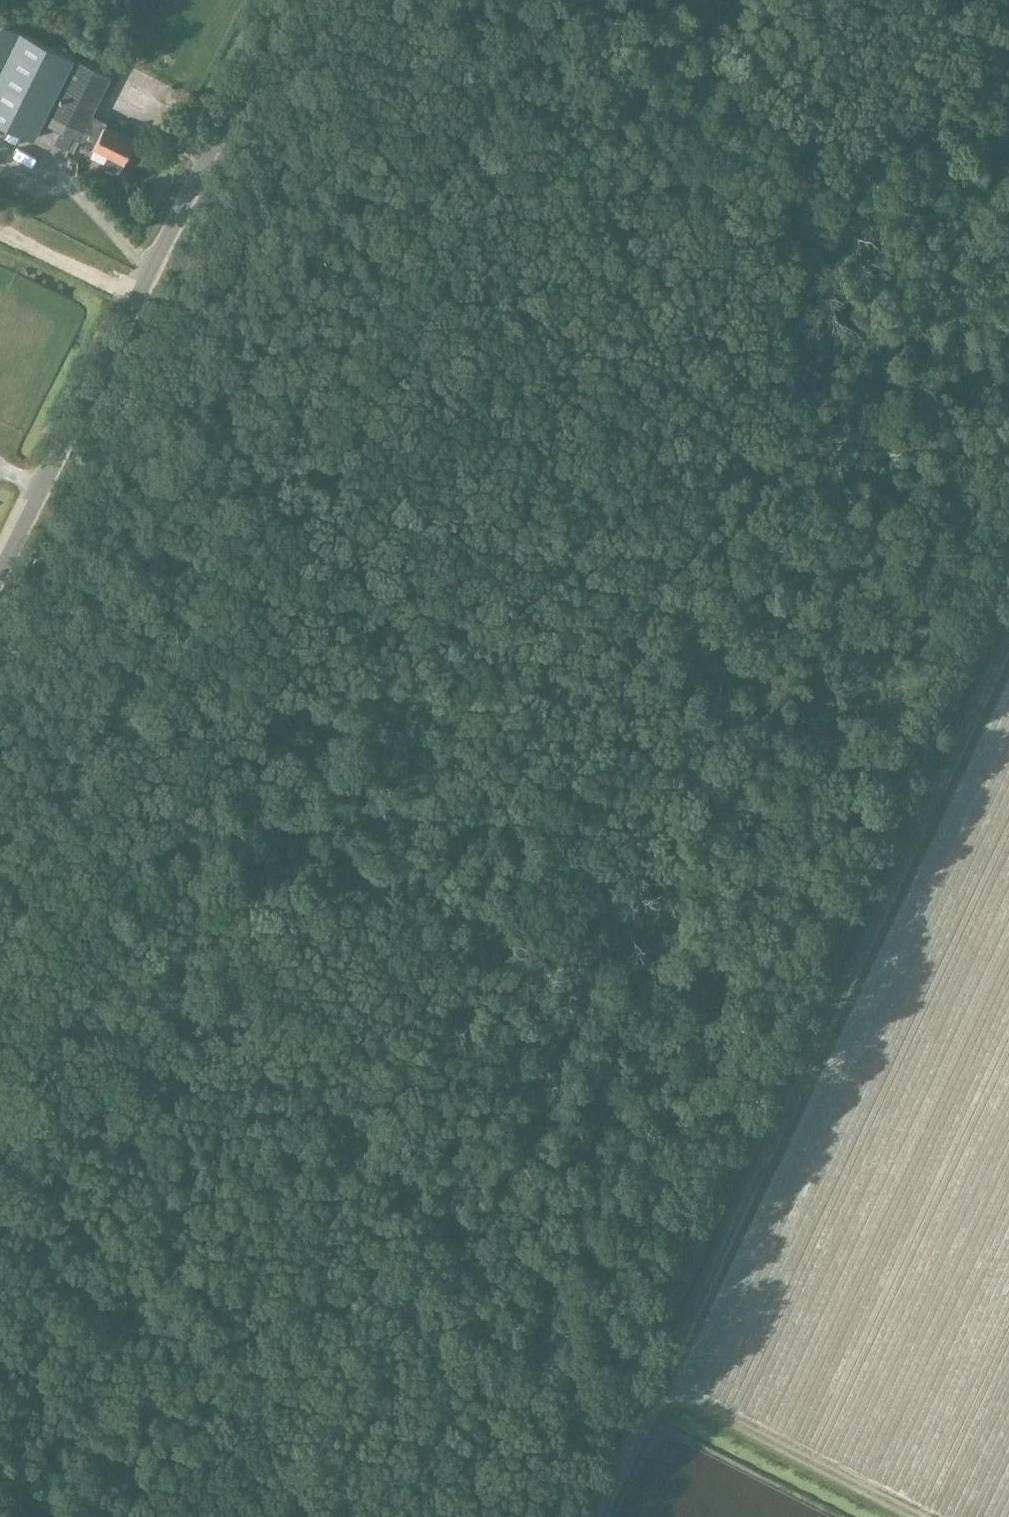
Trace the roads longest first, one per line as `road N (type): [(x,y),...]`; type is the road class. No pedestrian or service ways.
road 1 (track): [(597,1516),(1008,646)]
road 2 (unclassified): [(0,571),(285,0)]
road 3 (track): [(135,300),(0,234)]

